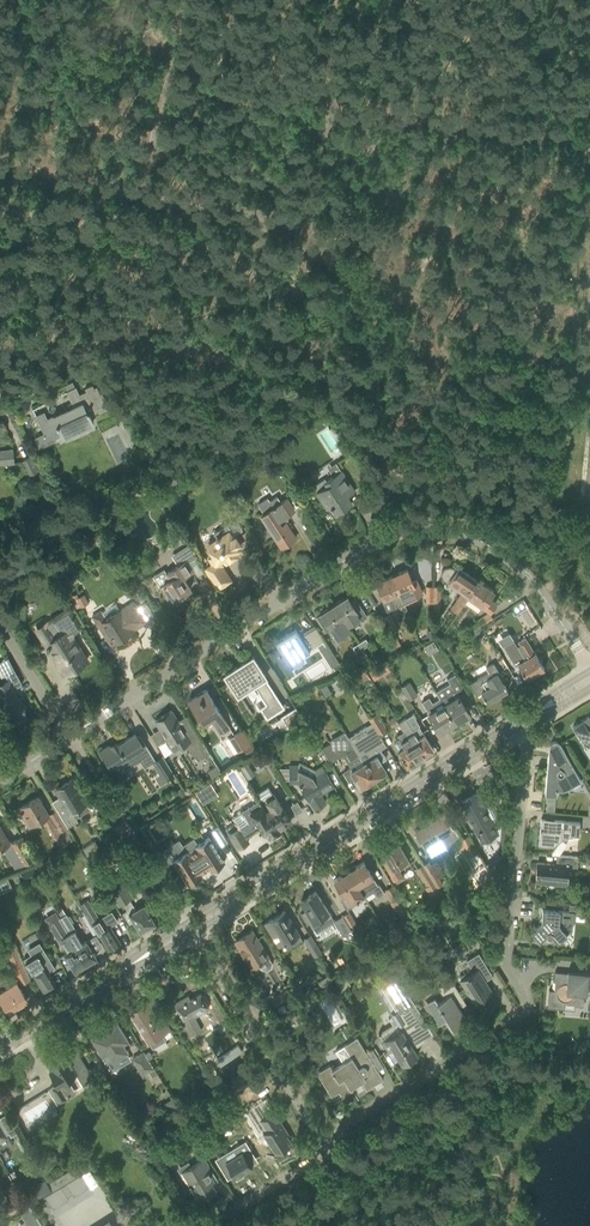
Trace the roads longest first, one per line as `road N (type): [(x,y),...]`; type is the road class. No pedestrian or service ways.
road 1 (residential): [(68,737),(367,547),(415,532),(456,531),(486,543),(533,584),(589,668)]
road 2 (residential): [(322,1137),(526,1011),(506,965),(525,737),(518,724)]
road 3 (secondary): [(257,886),(518,724)]
road 4 (track): [(321,116),(589,143)]
road 5 (residential): [(191,933),(322,1137)]
road 6 (residential): [(187,925),(68,737)]
road 7 (track): [(129,194),(309,234)]
road 8 (residential): [(322,1137),(328,1151),(207,1225)]
road 9 (secondary): [(0,1047),(126,967)]
road 10 (residential): [(68,737),(0,624)]
road 11 (track): [(0,167),(129,194)]

